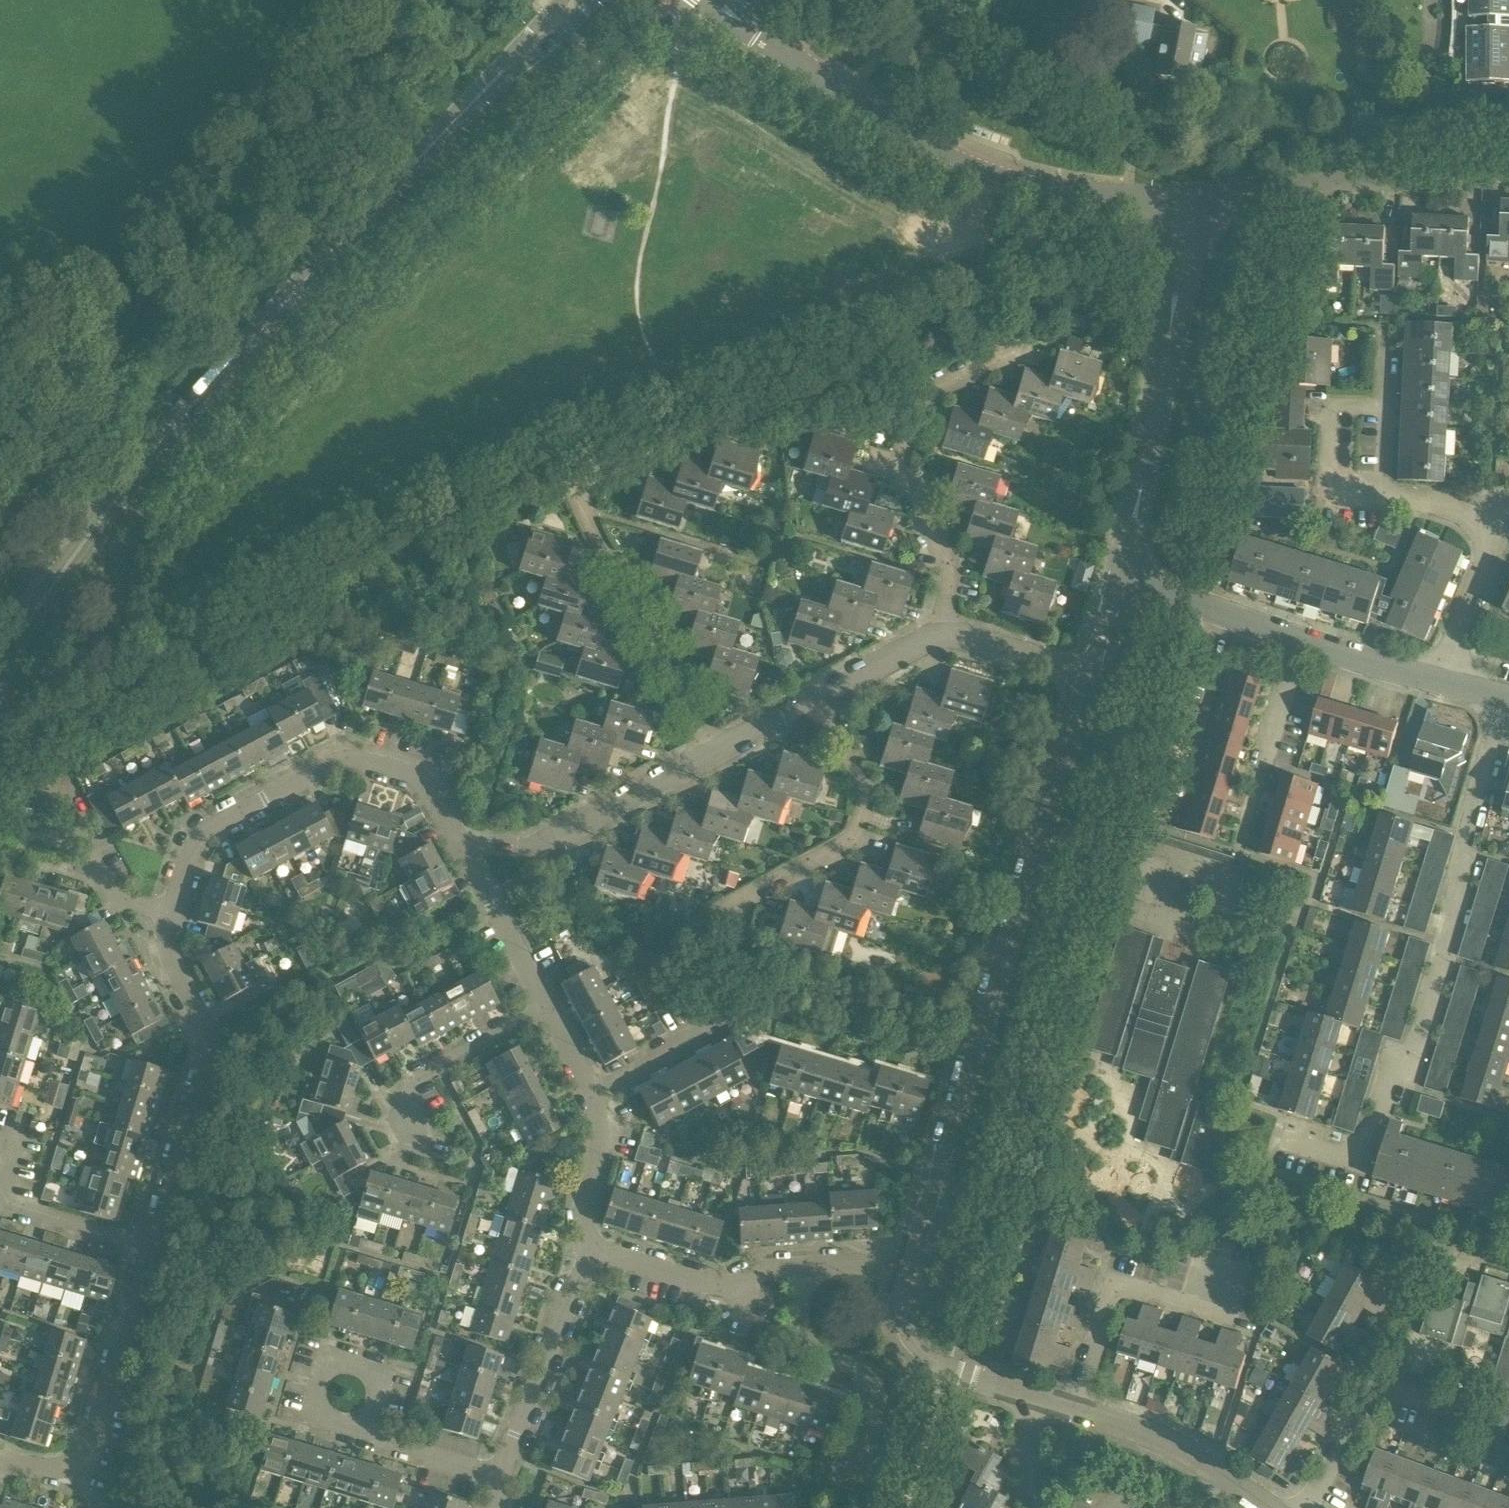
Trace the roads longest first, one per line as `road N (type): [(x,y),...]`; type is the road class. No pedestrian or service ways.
road 1 (primary): [(0,672),(59,564),(151,452),(349,233),(581,0)]
road 2 (residential): [(460,846),(423,783),(350,759),(199,840),(170,945),(211,1060),(151,1247)]
road 3 (residential): [(906,1274),(1089,676)]
road 4 (residential): [(1364,1160),(1389,1073),(1417,1049),(1508,698)]
road 5 (residential): [(746,25),(851,99),(975,167),(1061,190),(1186,199)]
road 6 (residential): [(709,757),(579,500),(671,442)]
road 7 (residential): [(1119,579),(1162,400),(1186,199)]
road 8 (residential): [(942,636),(948,564),(899,465),(925,394),(1004,350)]
road 9 (residential): [(1439,683),(1119,579)]
road 10 (residential): [(1186,199),(1508,169)]
road 11 (residential): [(906,1274),(873,1264),(781,1270),(718,1287),(627,1258),(594,1263)]
road 12 (residential): [(151,1247),(84,1455),(57,1468),(0,1460)]
road 13 (residential): [(745,898),(852,840),(866,792),(819,699)]
road 14 (residential): [(1074,1410),(1112,1284),(1249,1324)]
road 15 (residential): [(460,846),(545,845),(709,757)]
road 16 (residential): [(594,1263),(583,1226),(601,1129),(548,1010)]
road 17 (residential): [(501,1477),(575,1281),(594,1263)]
road 18 (residential): [(1271,1507),(1191,1455),(1074,1410)]
road 19 (residential): [(410,1133),(405,1097),(413,1079),(548,1010)]
road 20 (residential): [(1029,1396),(912,1351),(900,1326),(906,1274)]
road 21 (residential): [(1384,491),(1326,489),(1329,406),(1387,408)]
road 22 (residential): [(548,1010),(460,846)]
road 23 (residential): [(311,1413),(321,1368),(330,1361),(372,1370),(380,1383),(364,1435)]
road 24 (residential): [(151,1247),(18,1204),(0,1188)]
road 25 (residential): [(942,636),(969,637),(1089,676)]
road 26 (residential): [(1439,683),(1488,544)]
road 27 (track): [(909,1507),(951,1369)]
road 28 (residential): [(501,1477),(364,1435)]
road 29 (residential): [(1309,1507),(1379,1385)]
road 30 (residential): [(819,699),(942,636)]
road 31 (residential): [(709,757),(819,699)]
road 32 (residential): [(1488,544),(1462,513),(1384,491)]

